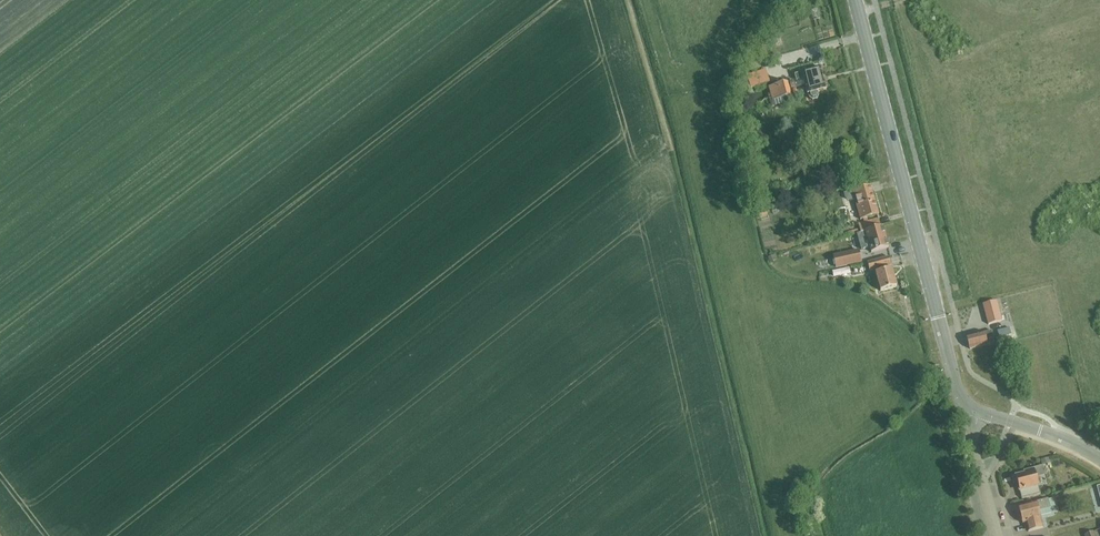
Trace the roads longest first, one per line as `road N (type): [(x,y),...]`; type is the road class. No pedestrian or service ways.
road 1 (secondary): [(979,412),(957,387),(856,0)]
road 2 (secondary): [(1099,459),(979,412)]
road 3 (tertiary): [(995,535),(973,454),(979,412)]

